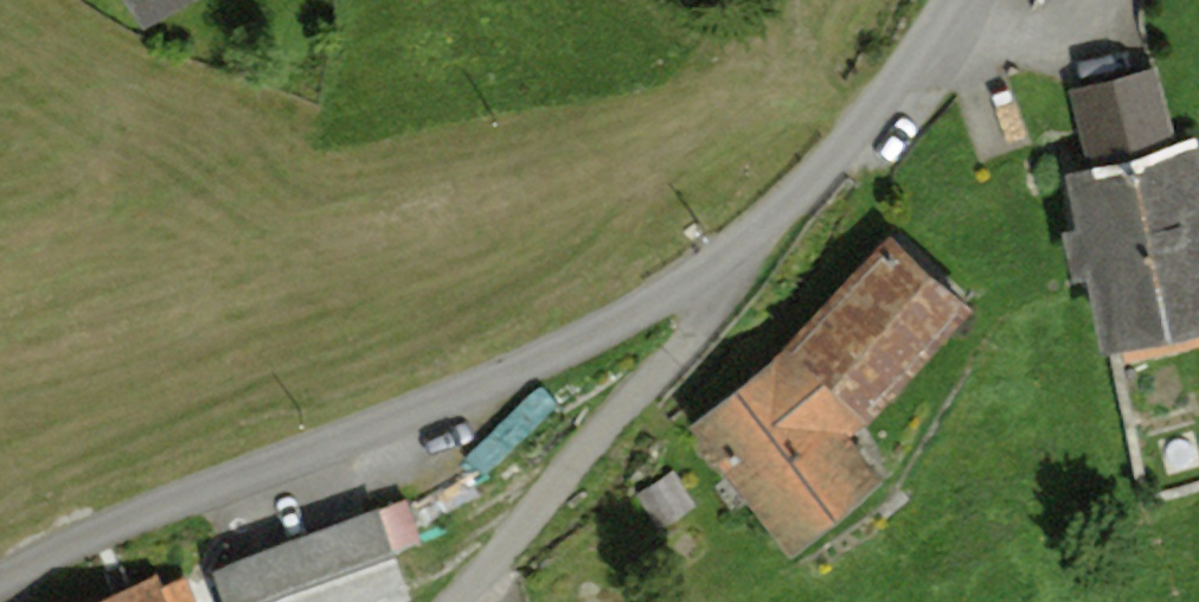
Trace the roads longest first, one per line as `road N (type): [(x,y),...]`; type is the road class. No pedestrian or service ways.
road 1 (unclassified): [(0,586),(153,512),(490,384),(663,298),(740,245),(815,177),(896,95),(961,0)]
road 2 (track): [(740,245),(694,327),(497,563),(455,601)]

